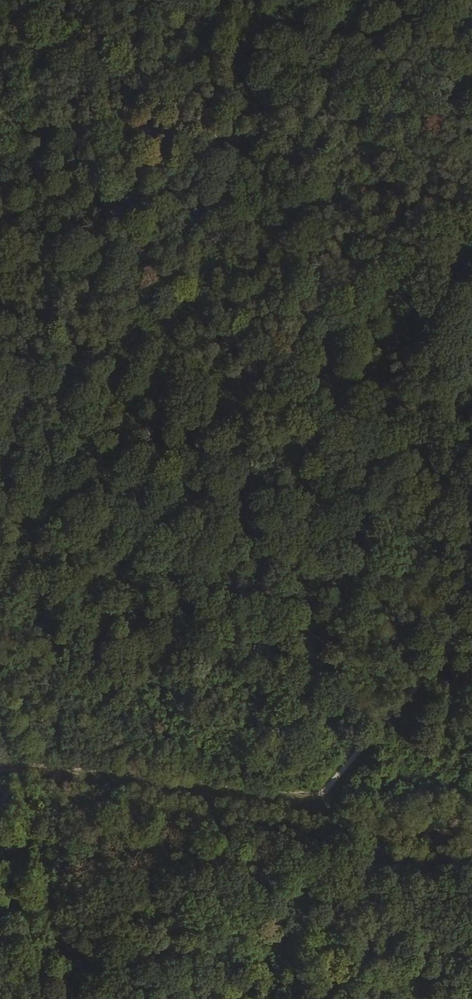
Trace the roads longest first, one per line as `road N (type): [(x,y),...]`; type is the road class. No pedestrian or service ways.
road 1 (track): [(213,789),(319,797),(471,629)]
road 2 (track): [(438,0),(314,136),(176,124)]
road 3 (track): [(0,682),(61,699),(213,789)]
road 4 (track): [(314,136),(471,152)]
road 5 (track): [(35,112),(176,124)]

